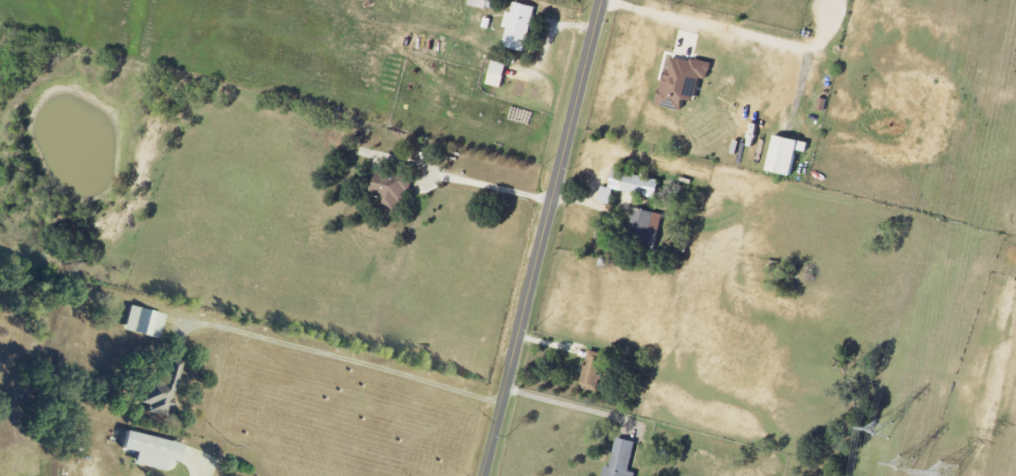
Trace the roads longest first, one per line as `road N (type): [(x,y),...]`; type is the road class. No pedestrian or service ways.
road 1 (residential): [(485,475),(603,0)]

